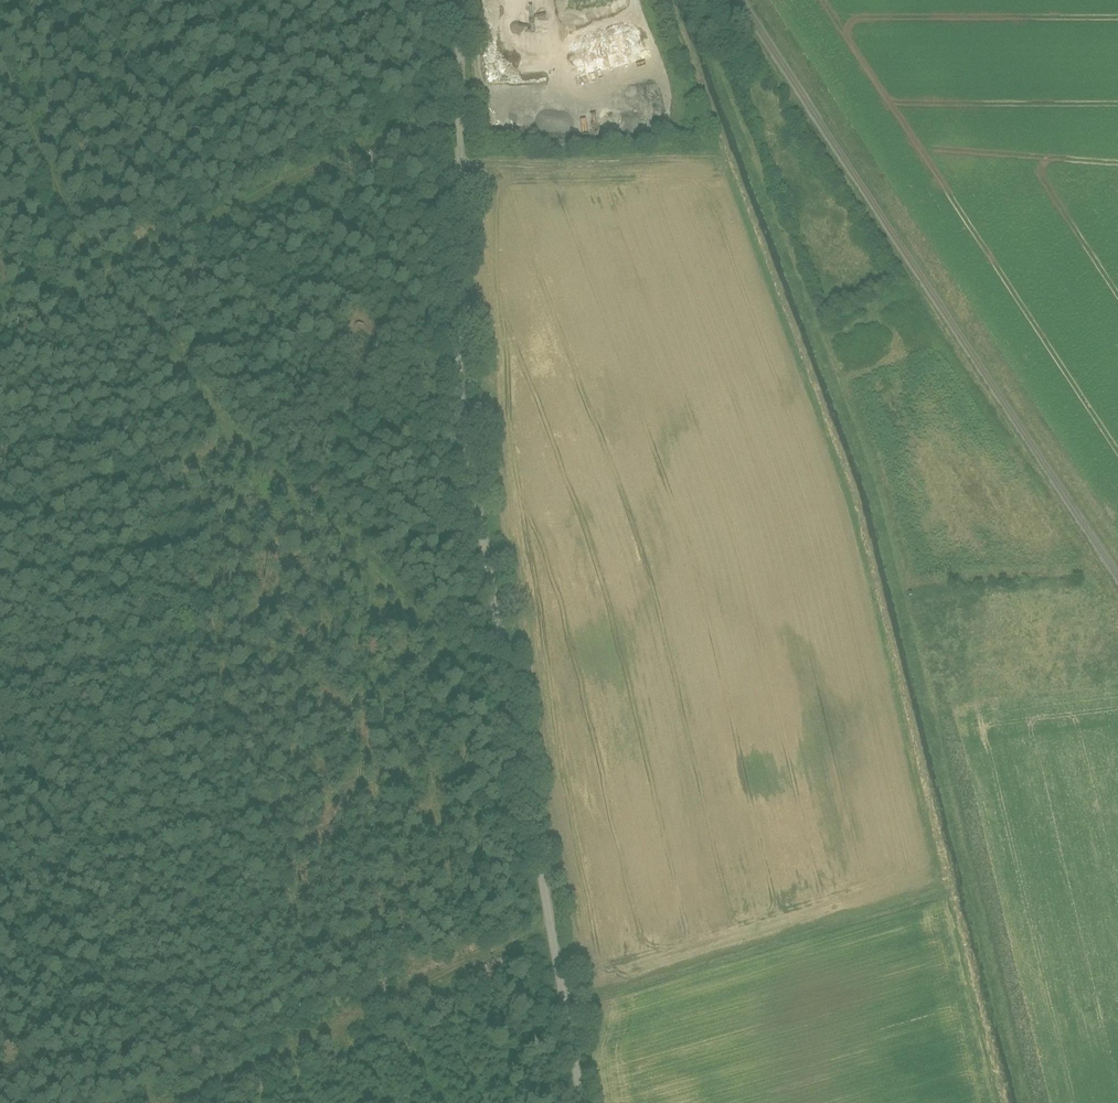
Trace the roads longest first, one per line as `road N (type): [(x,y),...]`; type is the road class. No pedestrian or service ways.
road 1 (track): [(582,1102),(473,501),(449,169),(448,0)]

